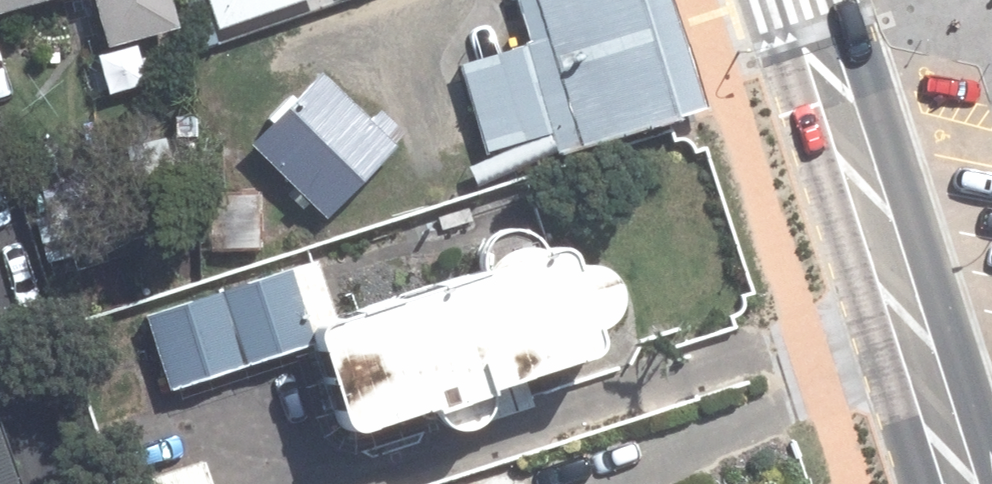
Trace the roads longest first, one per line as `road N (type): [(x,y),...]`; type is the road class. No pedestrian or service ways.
road 1 (primary): [(966,483),(861,153)]
road 2 (primary): [(861,153),(774,36),(759,0)]
road 3 (primary): [(855,0),(861,153)]

